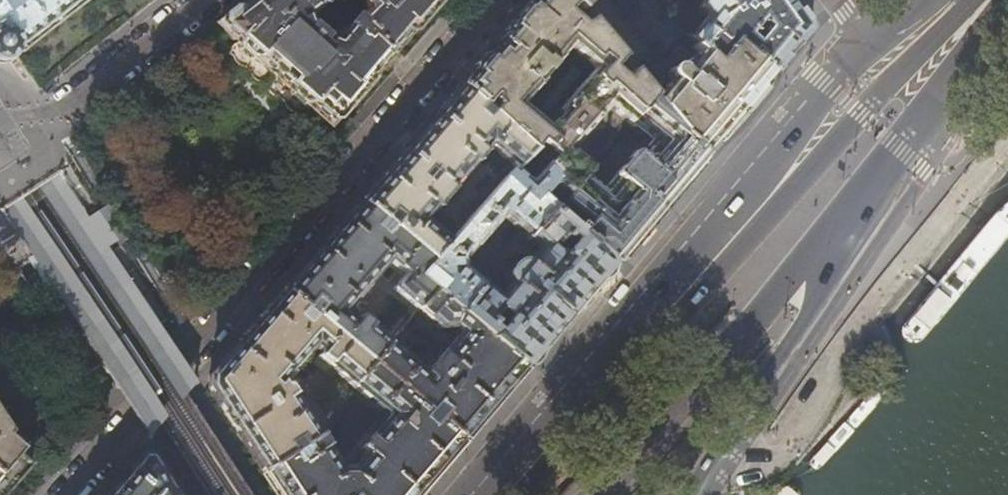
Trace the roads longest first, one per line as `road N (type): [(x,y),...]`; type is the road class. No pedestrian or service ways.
road 1 (primary): [(865,44),(474,494)]
road 2 (residential): [(155,387),(491,0)]
road 3 (secondary): [(590,494),(861,207)]
road 4 (primary): [(689,494),(818,296),(861,207)]
road 5 (primary): [(861,207),(999,0)]
road 6 (residential): [(202,0),(57,111),(0,121)]
road 7 (residential): [(63,494),(155,387)]
road 8 (residential): [(227,494),(155,387)]

